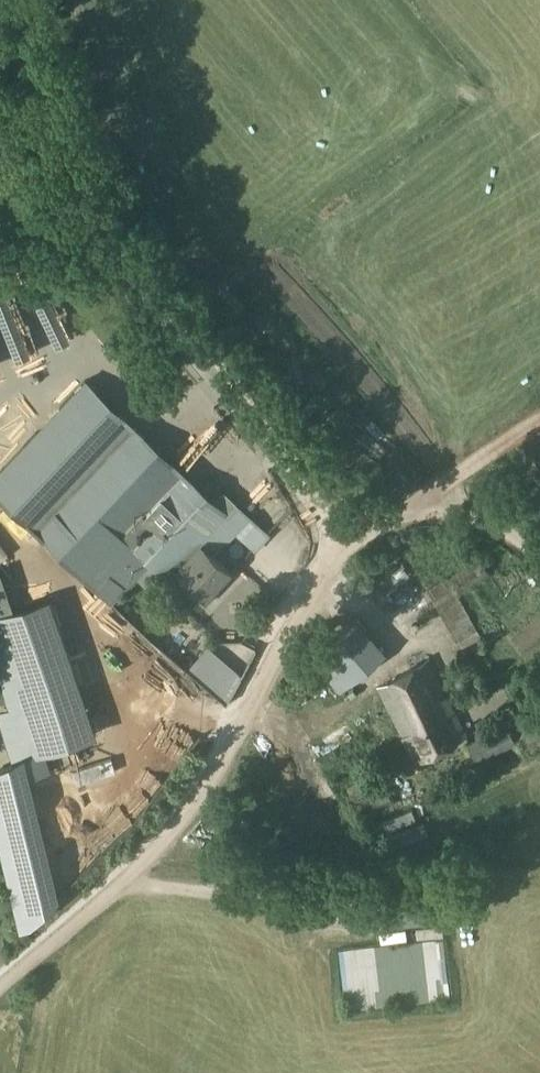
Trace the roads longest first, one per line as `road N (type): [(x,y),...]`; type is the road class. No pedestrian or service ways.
road 1 (track): [(0,987),(149,853),(205,784),(350,527)]
road 2 (unclassified): [(350,527),(318,505),(124,253),(89,224),(0,183)]
road 3 (track): [(404,511),(539,420)]
road 4 (track): [(539,561),(501,528),(454,513),(404,511)]

